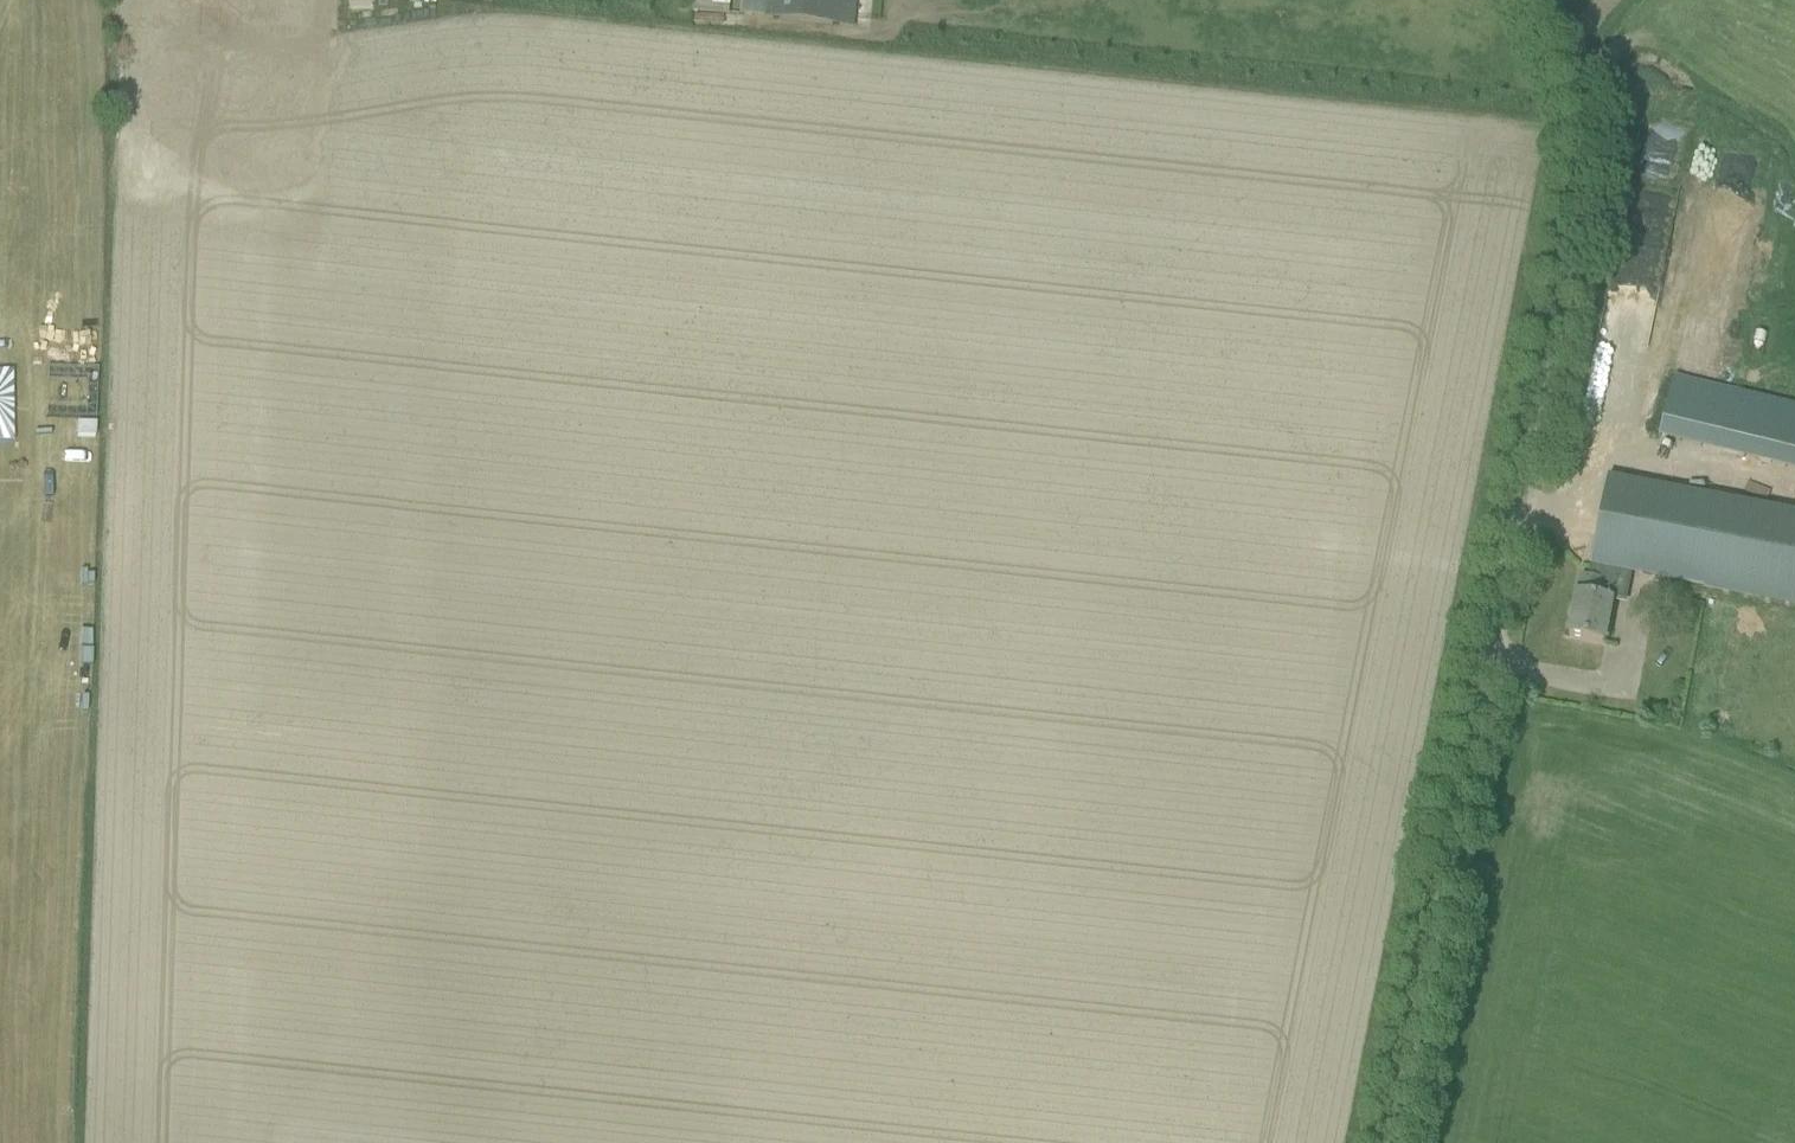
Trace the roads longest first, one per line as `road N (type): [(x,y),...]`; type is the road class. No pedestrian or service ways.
road 1 (unclassified): [(1387,1142),(1584,143),(1573,80),(1505,0)]

